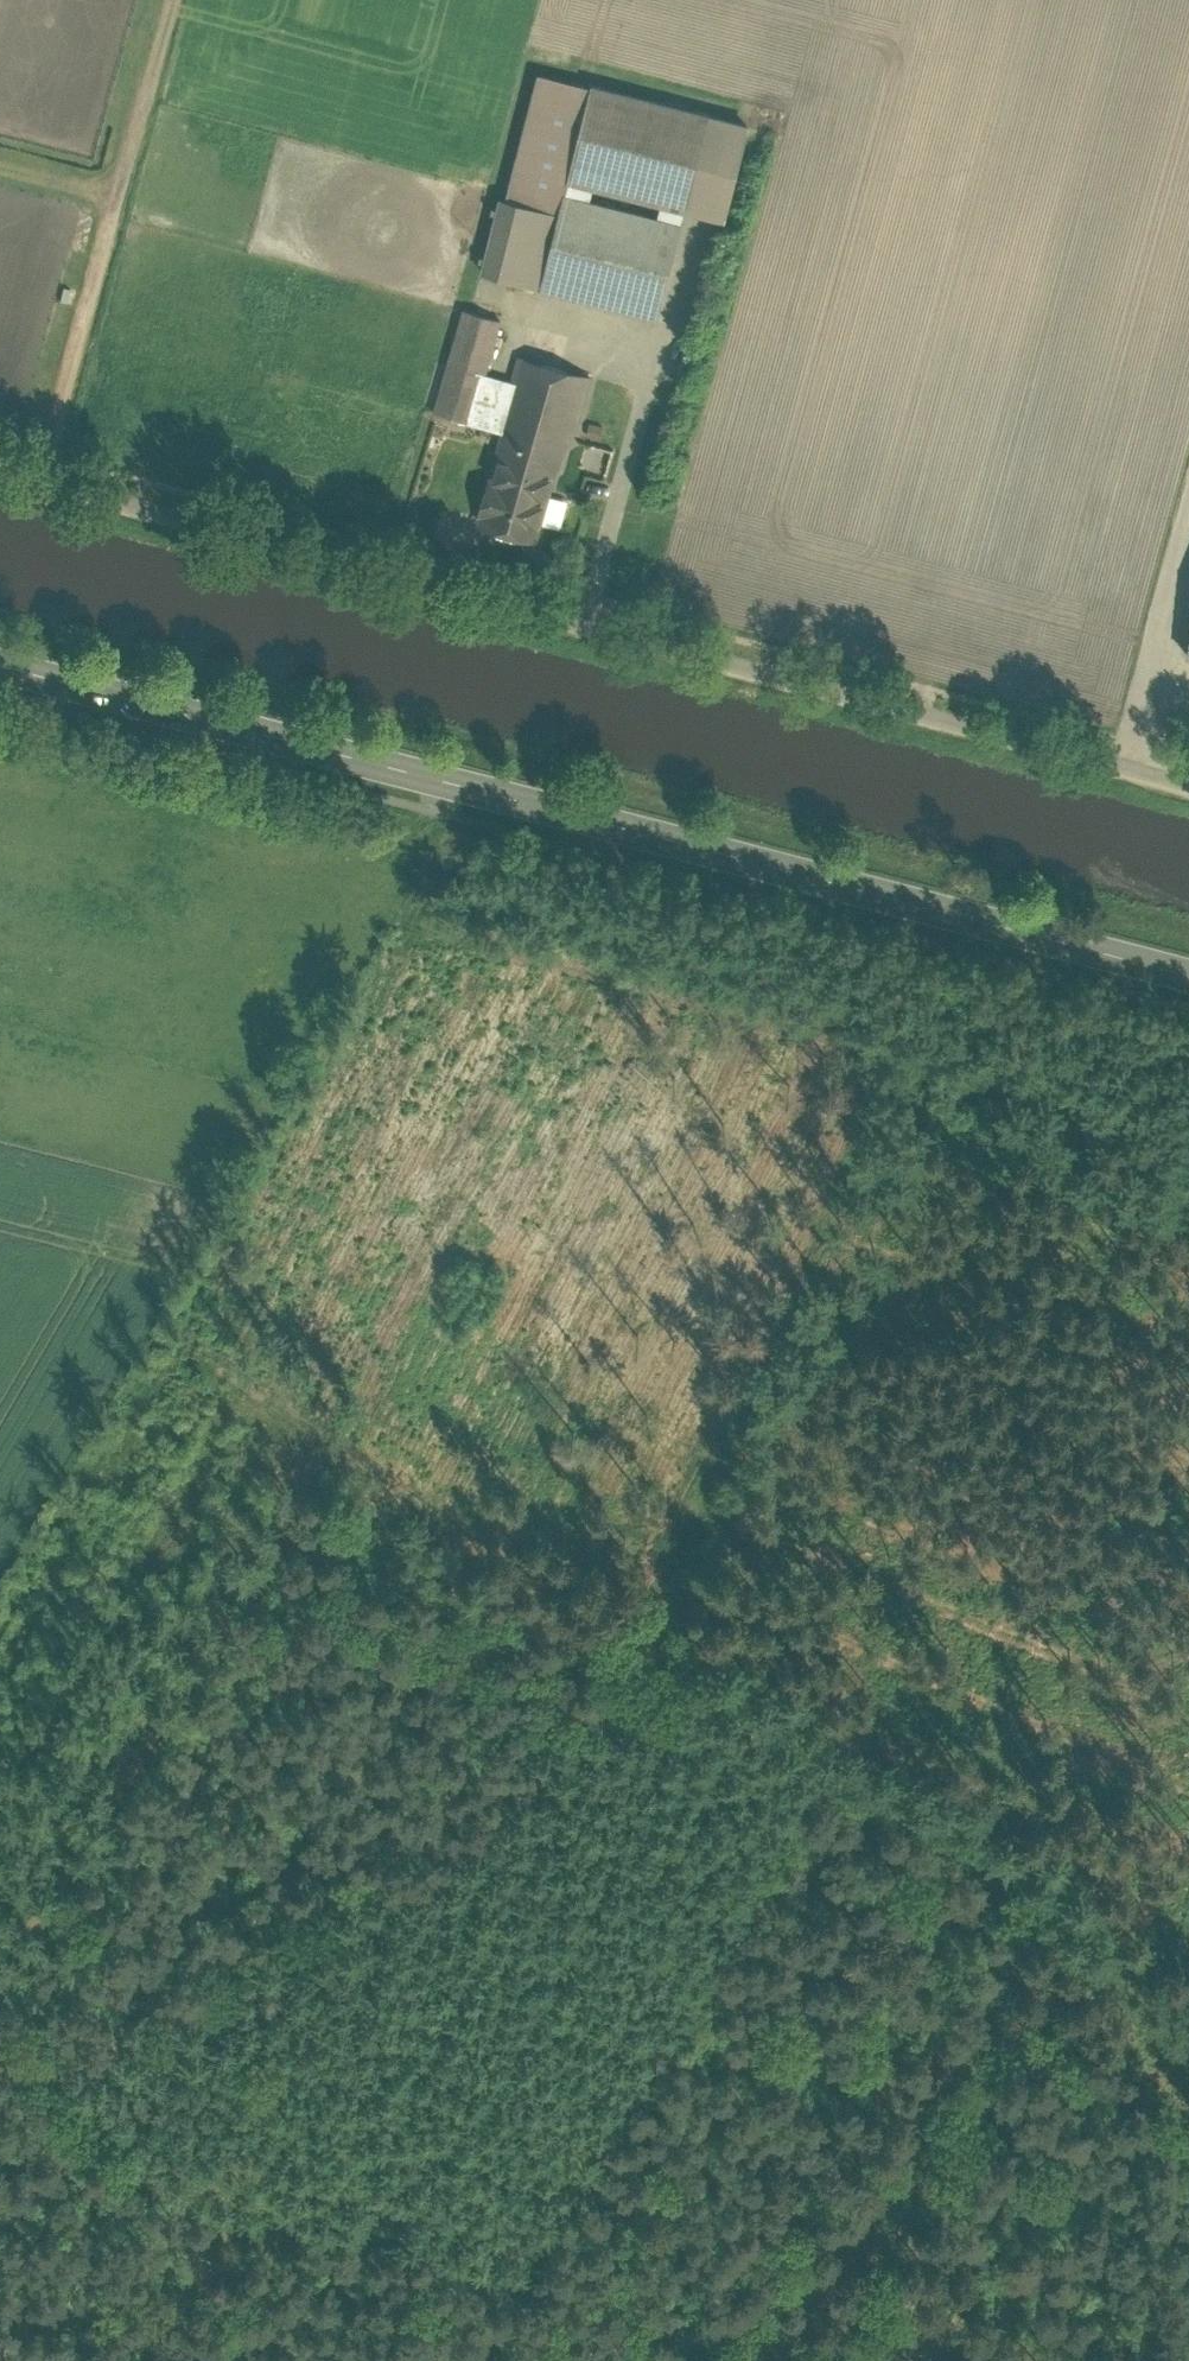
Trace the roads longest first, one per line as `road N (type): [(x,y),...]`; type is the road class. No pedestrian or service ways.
road 1 (unclassified): [(0,470),(1188,783)]
road 2 (primary): [(0,661),(1188,970)]
road 3 (track): [(34,479),(166,0)]

